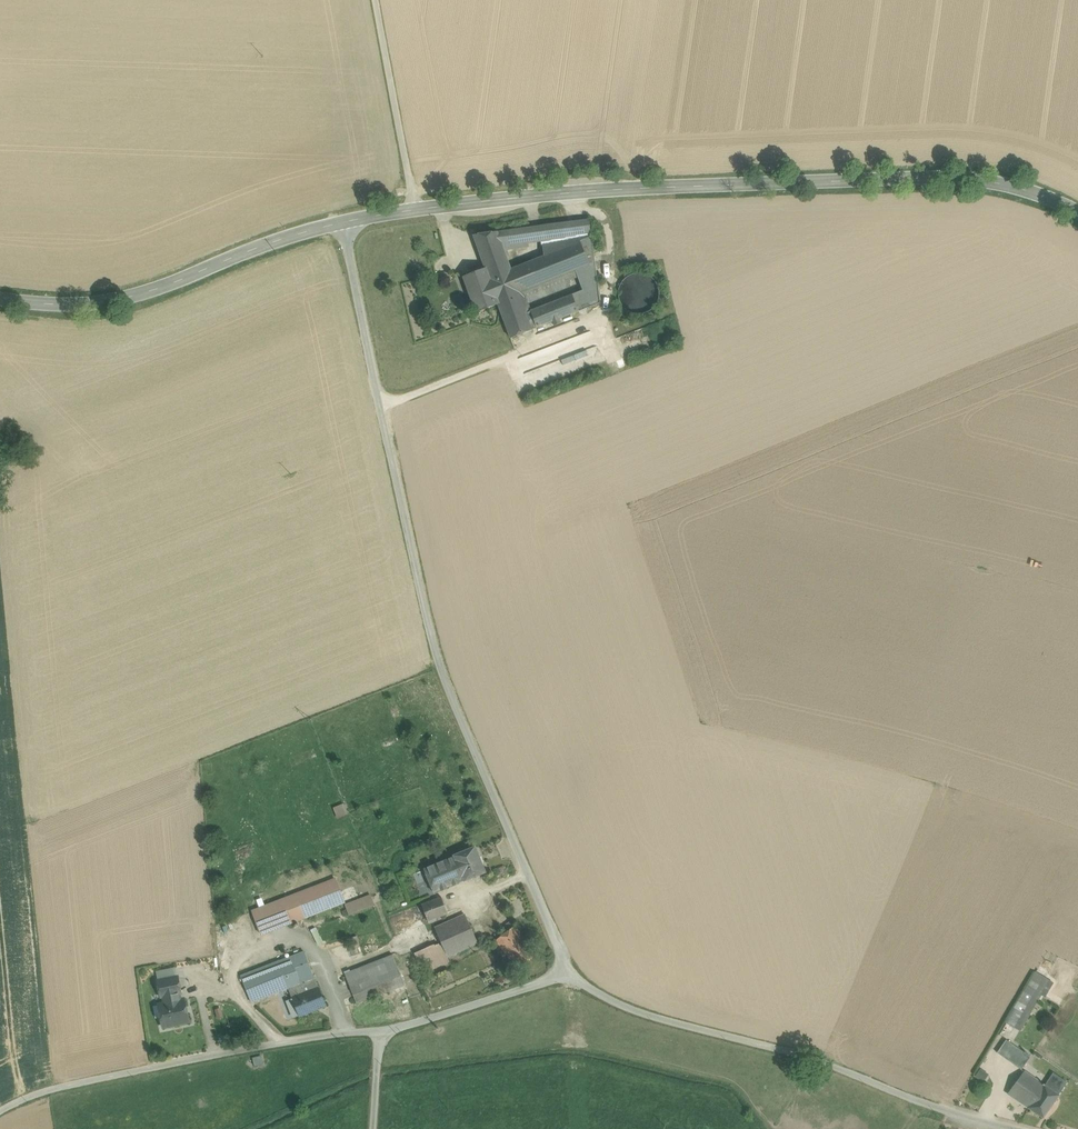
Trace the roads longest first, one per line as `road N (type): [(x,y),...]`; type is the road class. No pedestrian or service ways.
road 1 (unclassified): [(345,220),(435,668),(570,974)]
road 2 (secondary): [(1077,209),(981,178),(620,192),(413,209)]
road 3 (unclassified): [(0,1114),(51,1092),(228,1053),(380,1033),(570,974)]
road 4 (unclassified): [(570,974),(625,1009),(819,1060),(1014,1128)]
road 5 (secondary): [(345,220),(102,303),(0,298)]
road 6 (unclassified): [(376,0),(413,209)]

